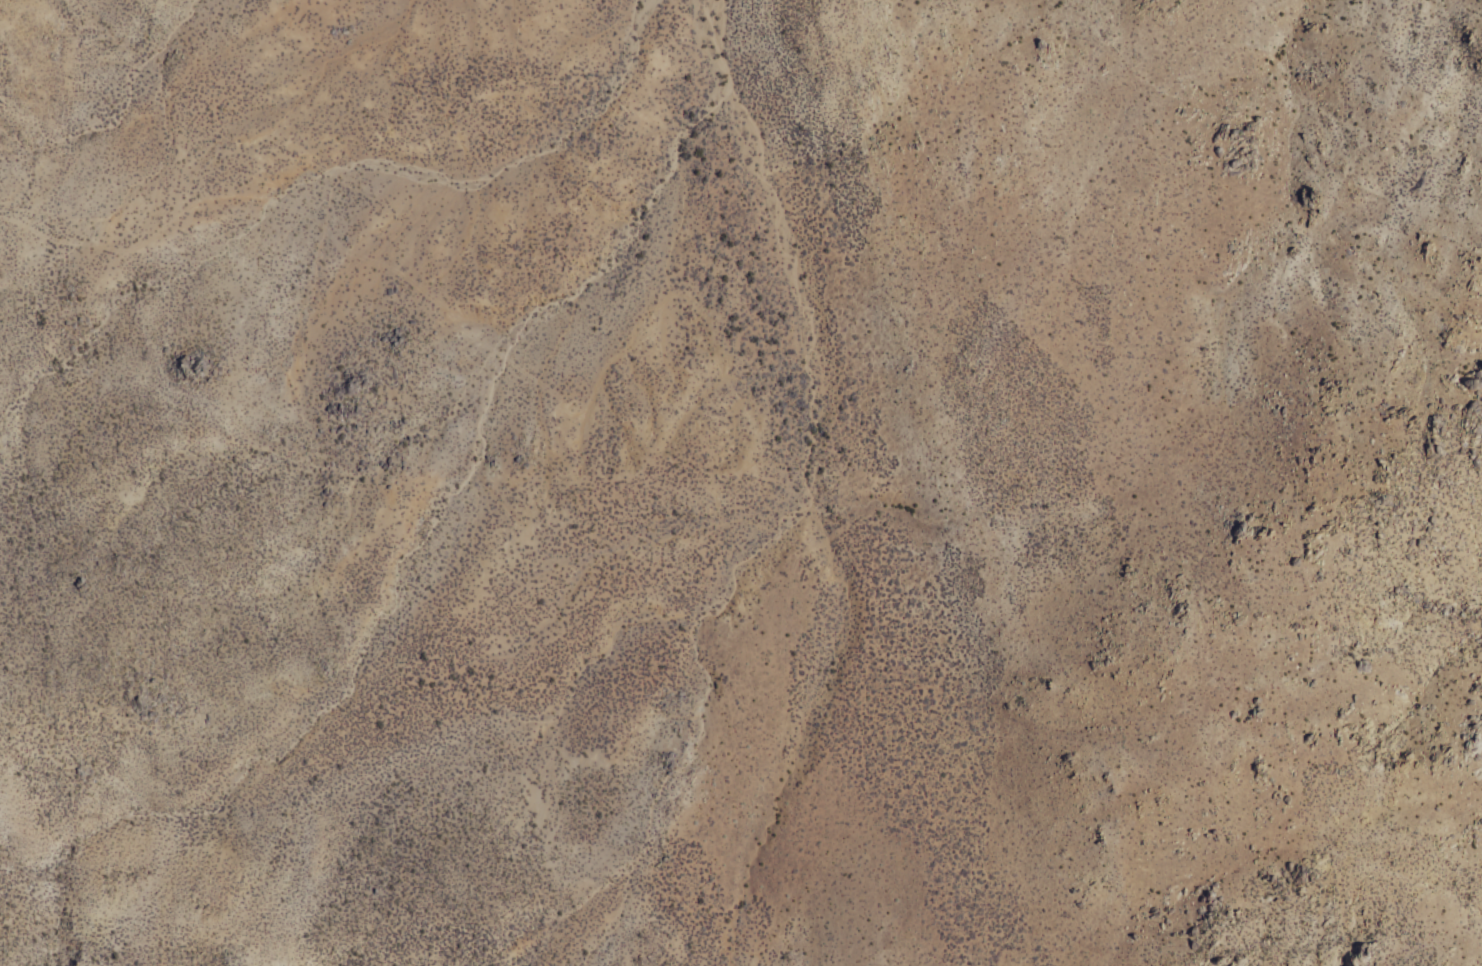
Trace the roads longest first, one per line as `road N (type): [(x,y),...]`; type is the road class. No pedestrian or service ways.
road 1 (track): [(583,422),(436,300),(331,244),(286,186),(218,192),(151,239),(132,242),(0,198)]

